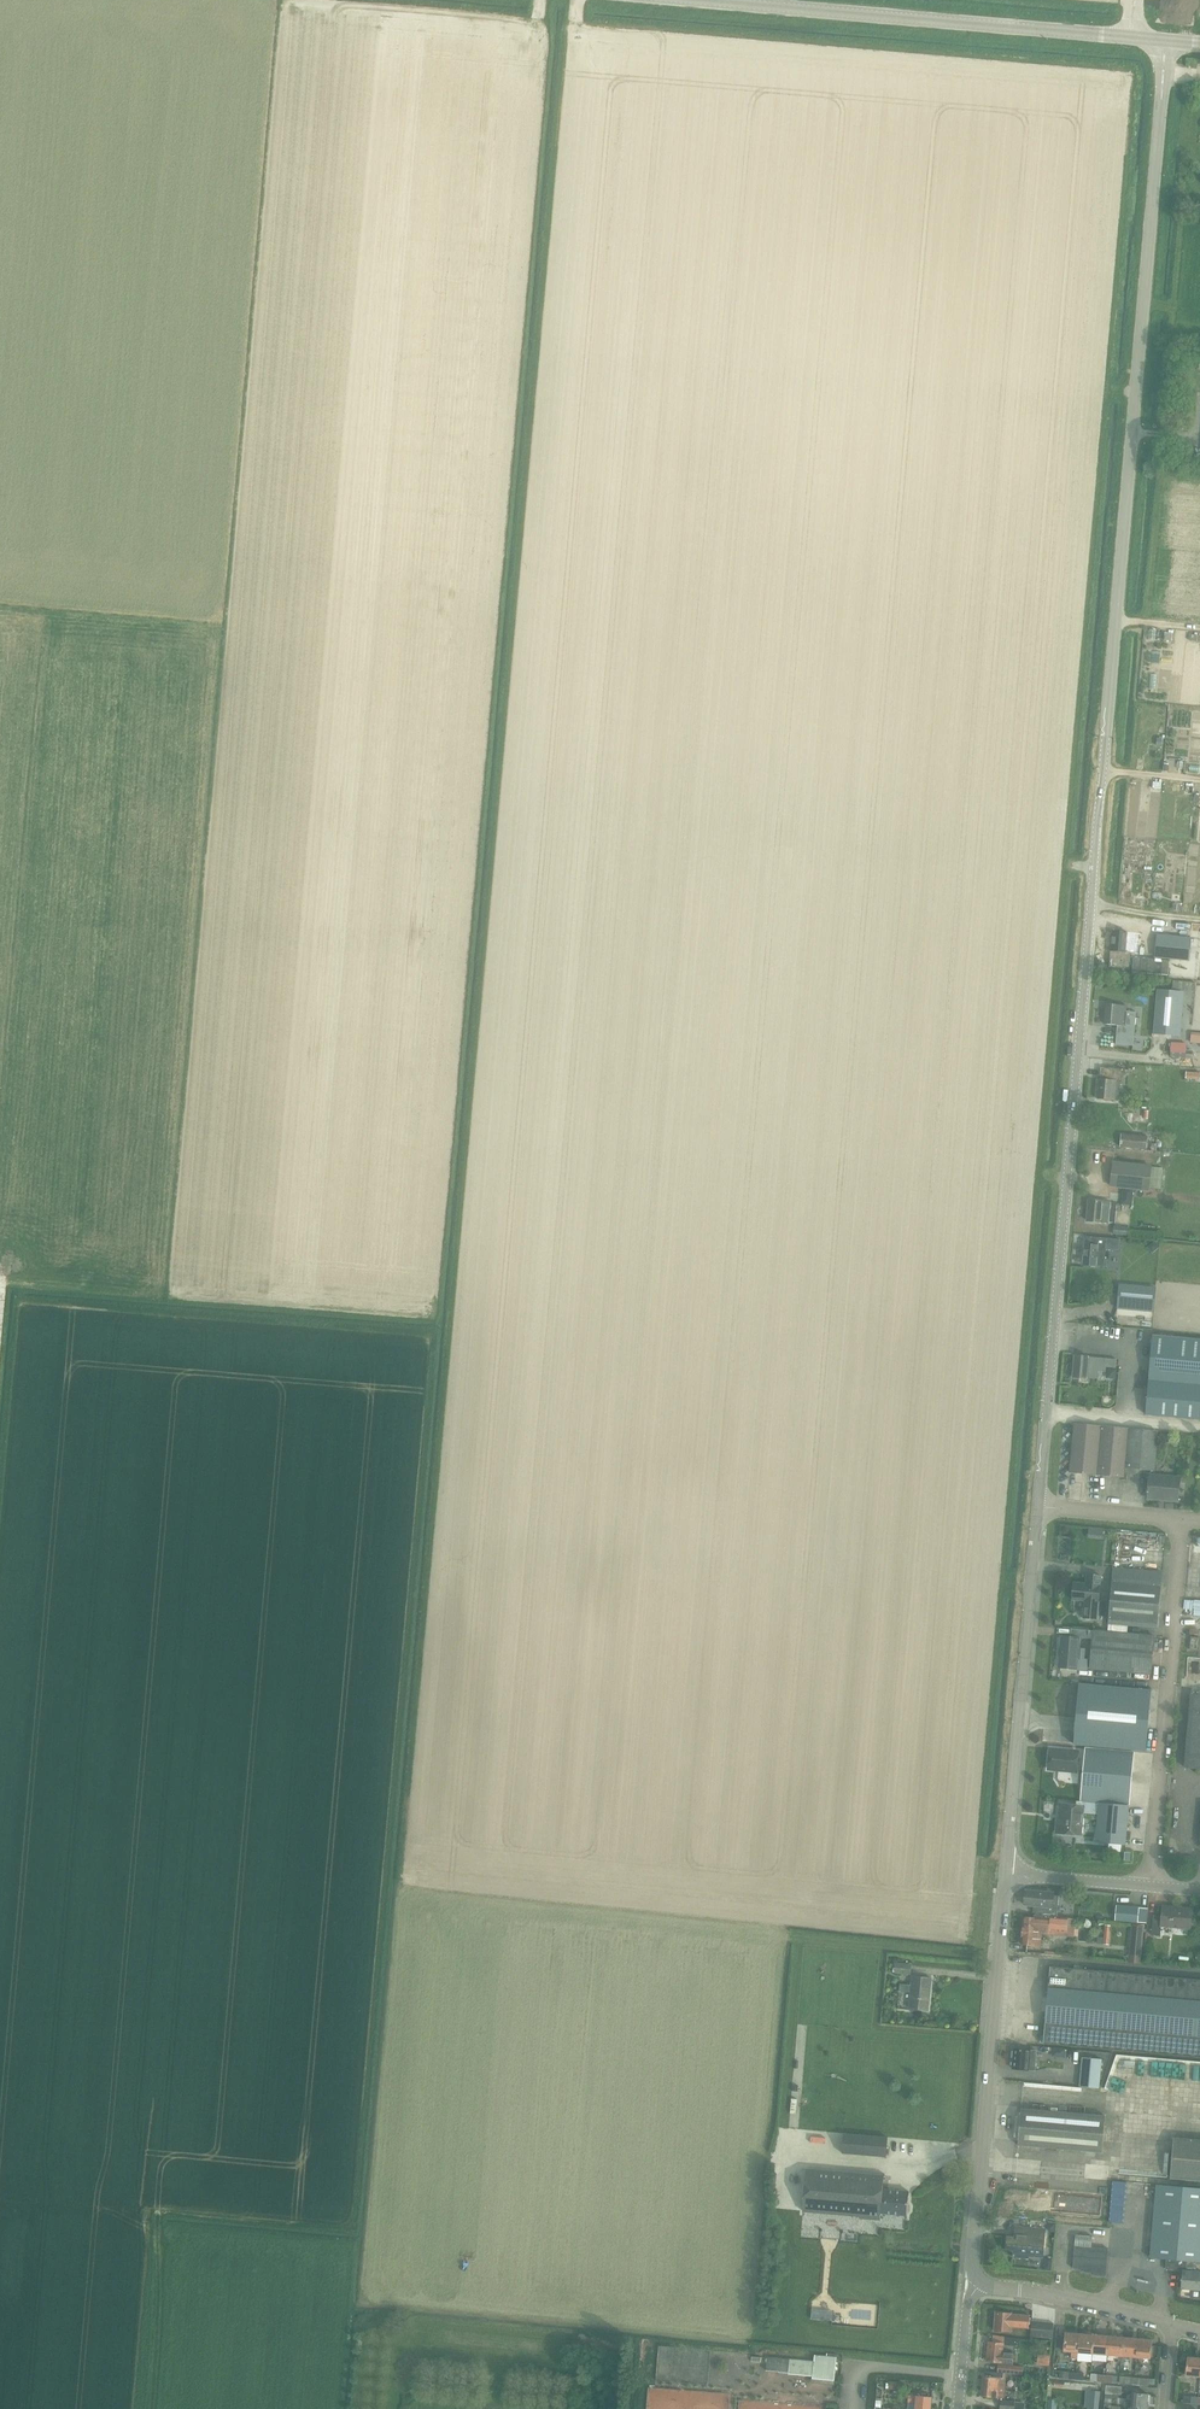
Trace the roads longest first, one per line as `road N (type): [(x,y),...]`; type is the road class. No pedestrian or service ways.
road 1 (tertiary): [(1038,1507),(1166,42)]
road 2 (secondary): [(1130,38),(698,0)]
road 3 (tertiary): [(979,2280),(972,2259),(1006,1874)]
road 4 (tertiary): [(1006,1874),(1038,1507)]
road 5 (unclassified): [(1150,1885),(1179,1522)]
road 6 (residential): [(1171,2323),(979,2280)]
road 7 (residential): [(854,2408),(857,2366),(961,2376)]
road 8 (unclassified): [(1006,1874),(1150,1885)]
road 9 (unclassified): [(1038,1507),(1179,1522)]

